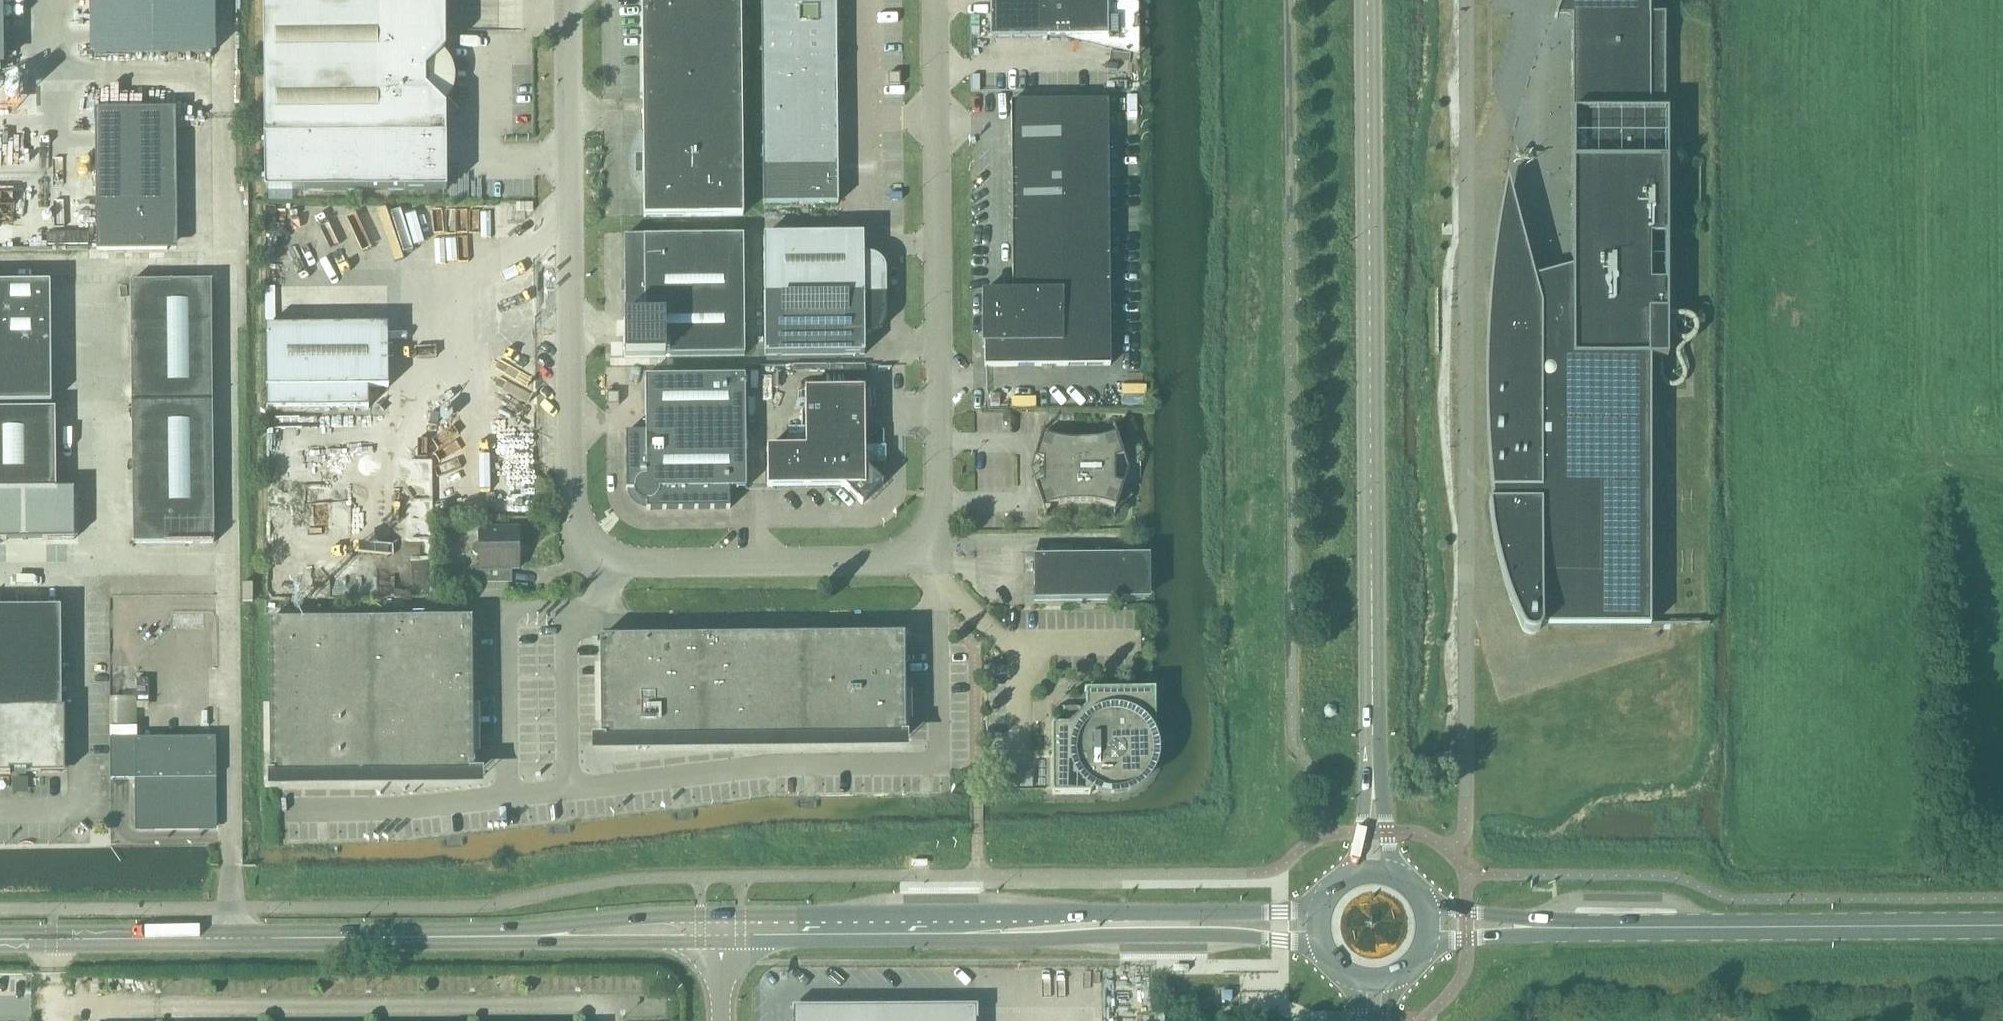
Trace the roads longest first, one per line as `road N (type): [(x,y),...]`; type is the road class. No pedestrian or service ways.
road 1 (unclassified): [(934,566),(606,564),(575,543),(567,0)]
road 2 (tertiary): [(1373,785),(1367,0)]
road 3 (unclassified): [(934,566),(932,0)]
road 4 (tertiary): [(0,940),(521,936)]
road 5 (tertiary): [(1555,926),(2002,926)]
road 6 (tertiary): [(1046,930),(718,929)]
road 7 (tertiary): [(1318,908),(1098,912),(1046,930)]
road 8 (tertiary): [(1046,930),(1319,946)]
road 9 (tertiary): [(718,929),(655,916),(521,936)]
road 10 (tertiary): [(521,936),(683,941),(718,929)]
road 11 (tertiary): [(1555,926),(1426,909)]
road 12 (tertiary): [(1427,938),(1555,926)]

